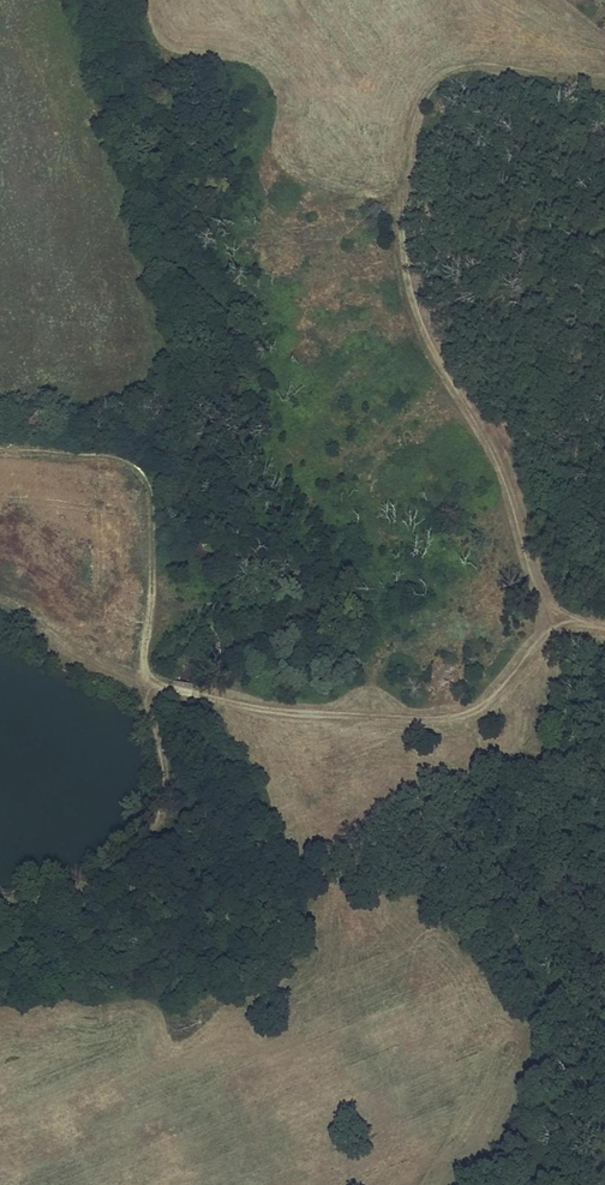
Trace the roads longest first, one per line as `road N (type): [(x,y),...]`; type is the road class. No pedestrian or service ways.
road 1 (track): [(604,80),(453,71),(428,88),(410,119),(397,202),(426,338),(499,469),(549,606),(562,621),(604,630)]
road 2 (track): [(562,621),(492,688),(446,717),(285,714),(144,684)]
road 3 (track): [(0,446),(121,460),(141,470),(154,586),(144,684)]
road 4 (track): [(0,913),(101,885),(154,833),(164,799),(144,684)]

